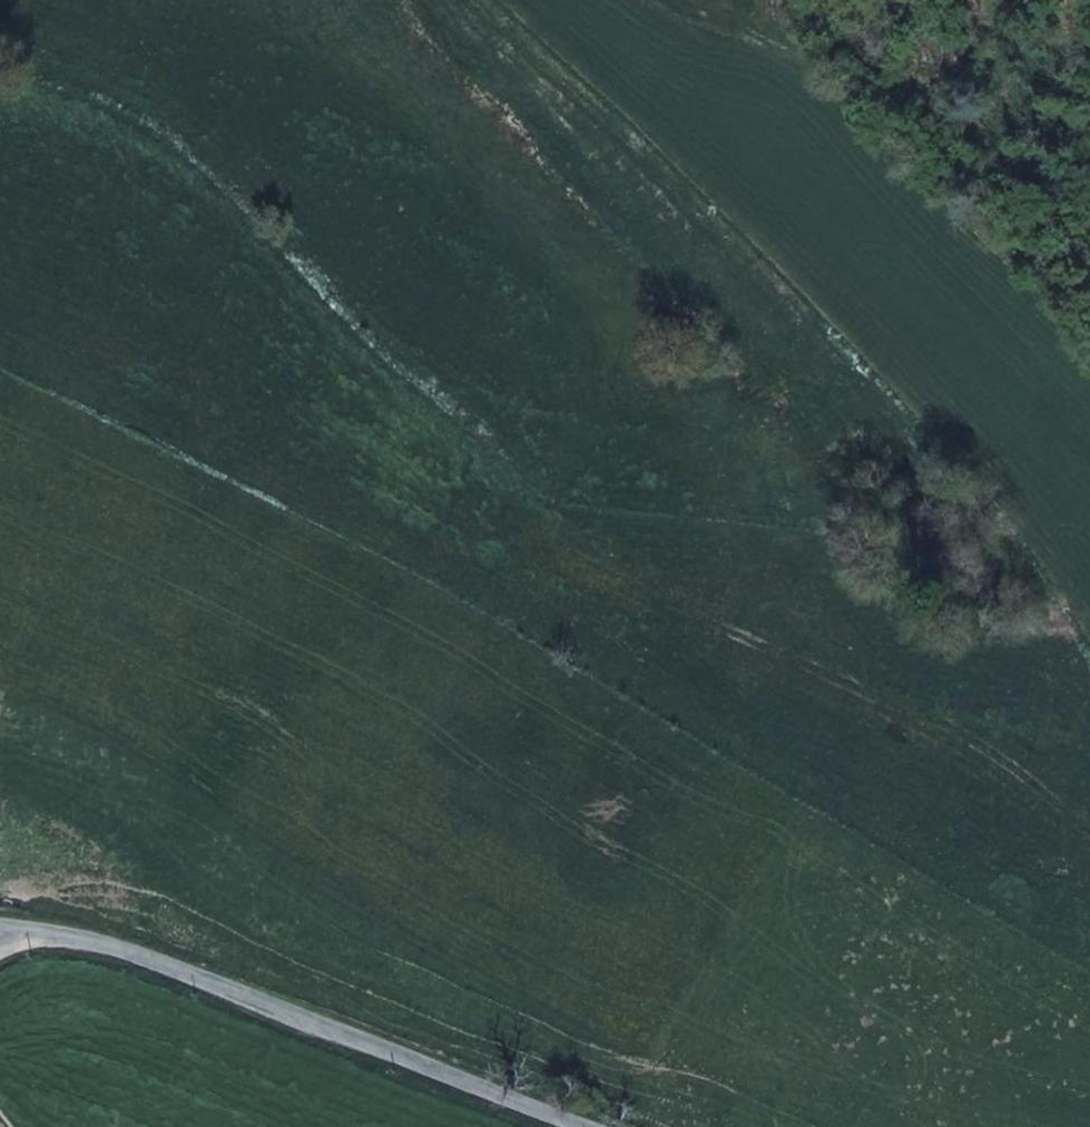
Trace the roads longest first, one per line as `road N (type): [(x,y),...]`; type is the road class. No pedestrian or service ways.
road 1 (unclassified): [(578,1126),(38,937)]

